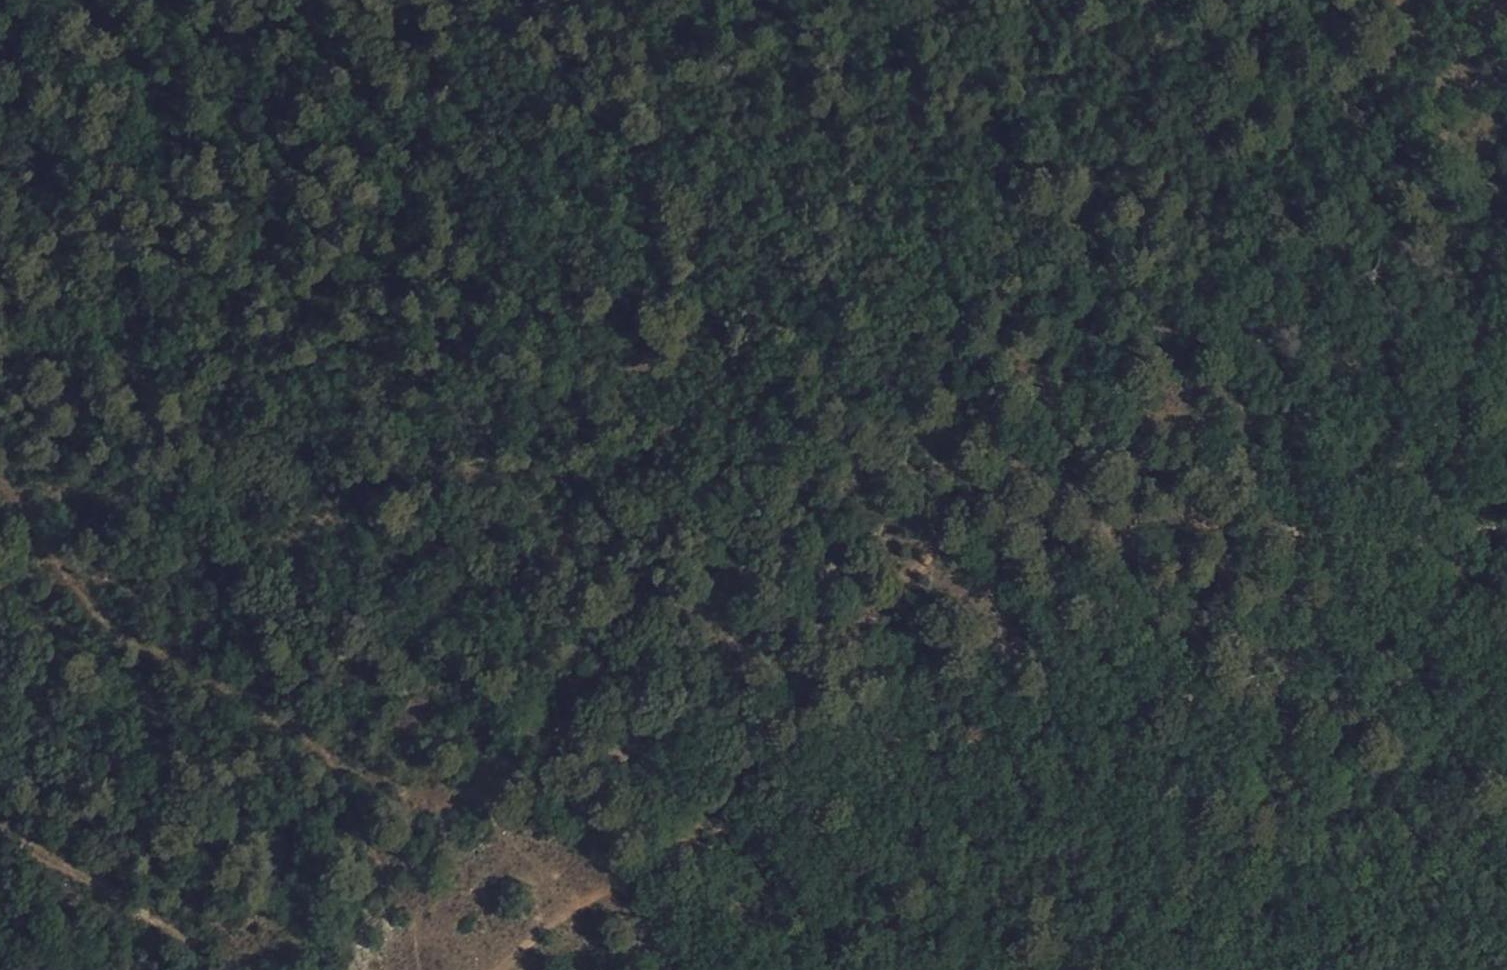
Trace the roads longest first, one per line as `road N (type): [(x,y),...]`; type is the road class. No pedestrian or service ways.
road 1 (track): [(512,969),(561,926),(679,868),(895,601),(1008,536),(1167,513),(1506,533)]

